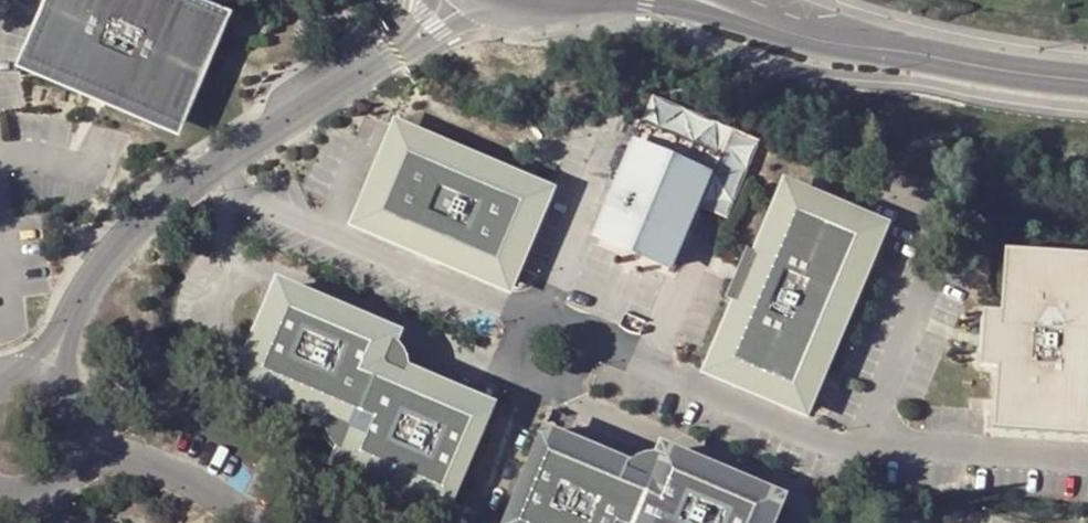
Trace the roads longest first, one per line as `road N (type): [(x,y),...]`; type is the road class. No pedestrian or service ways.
road 1 (tertiary): [(662,0),(845,52),(1087,91)]
road 2 (tertiary): [(1087,71),(841,28),(753,0)]
road 3 (unclassified): [(429,0),(394,49),(512,11)]

